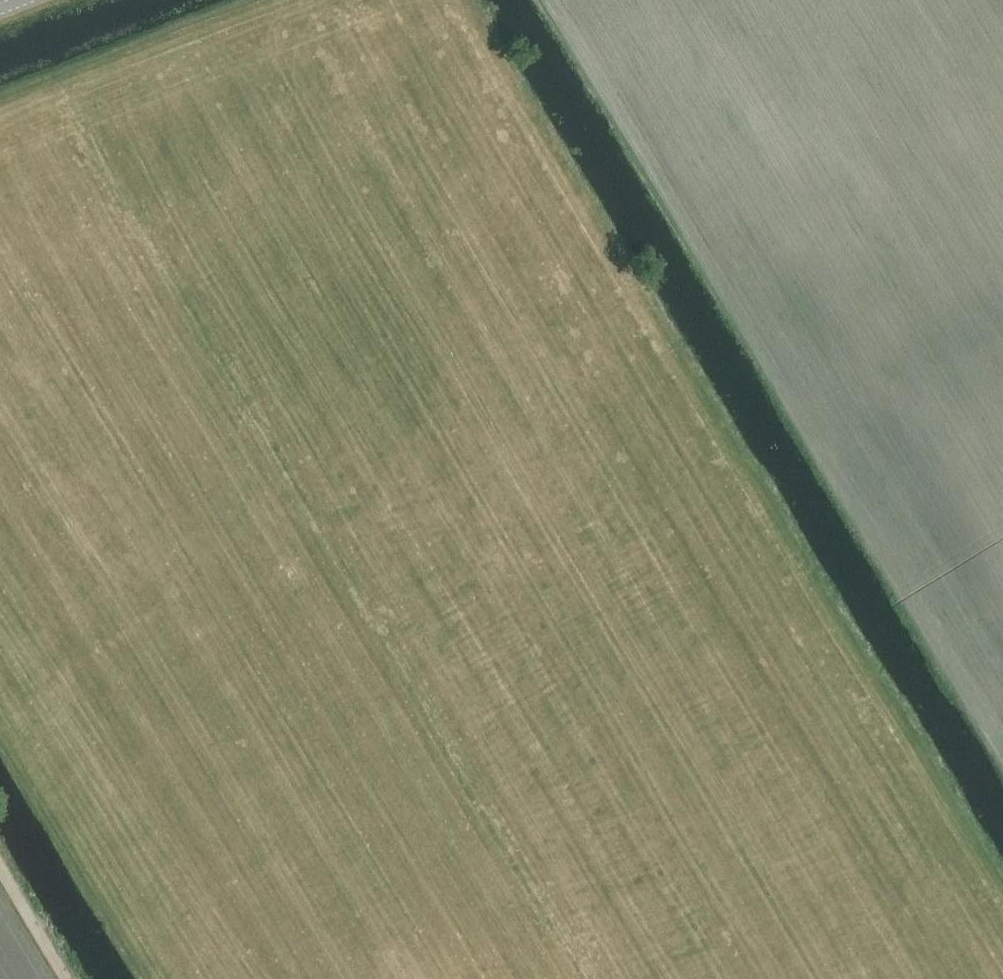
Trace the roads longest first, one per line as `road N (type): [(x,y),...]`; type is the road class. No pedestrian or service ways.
road 1 (track): [(0,875),(63,978)]

